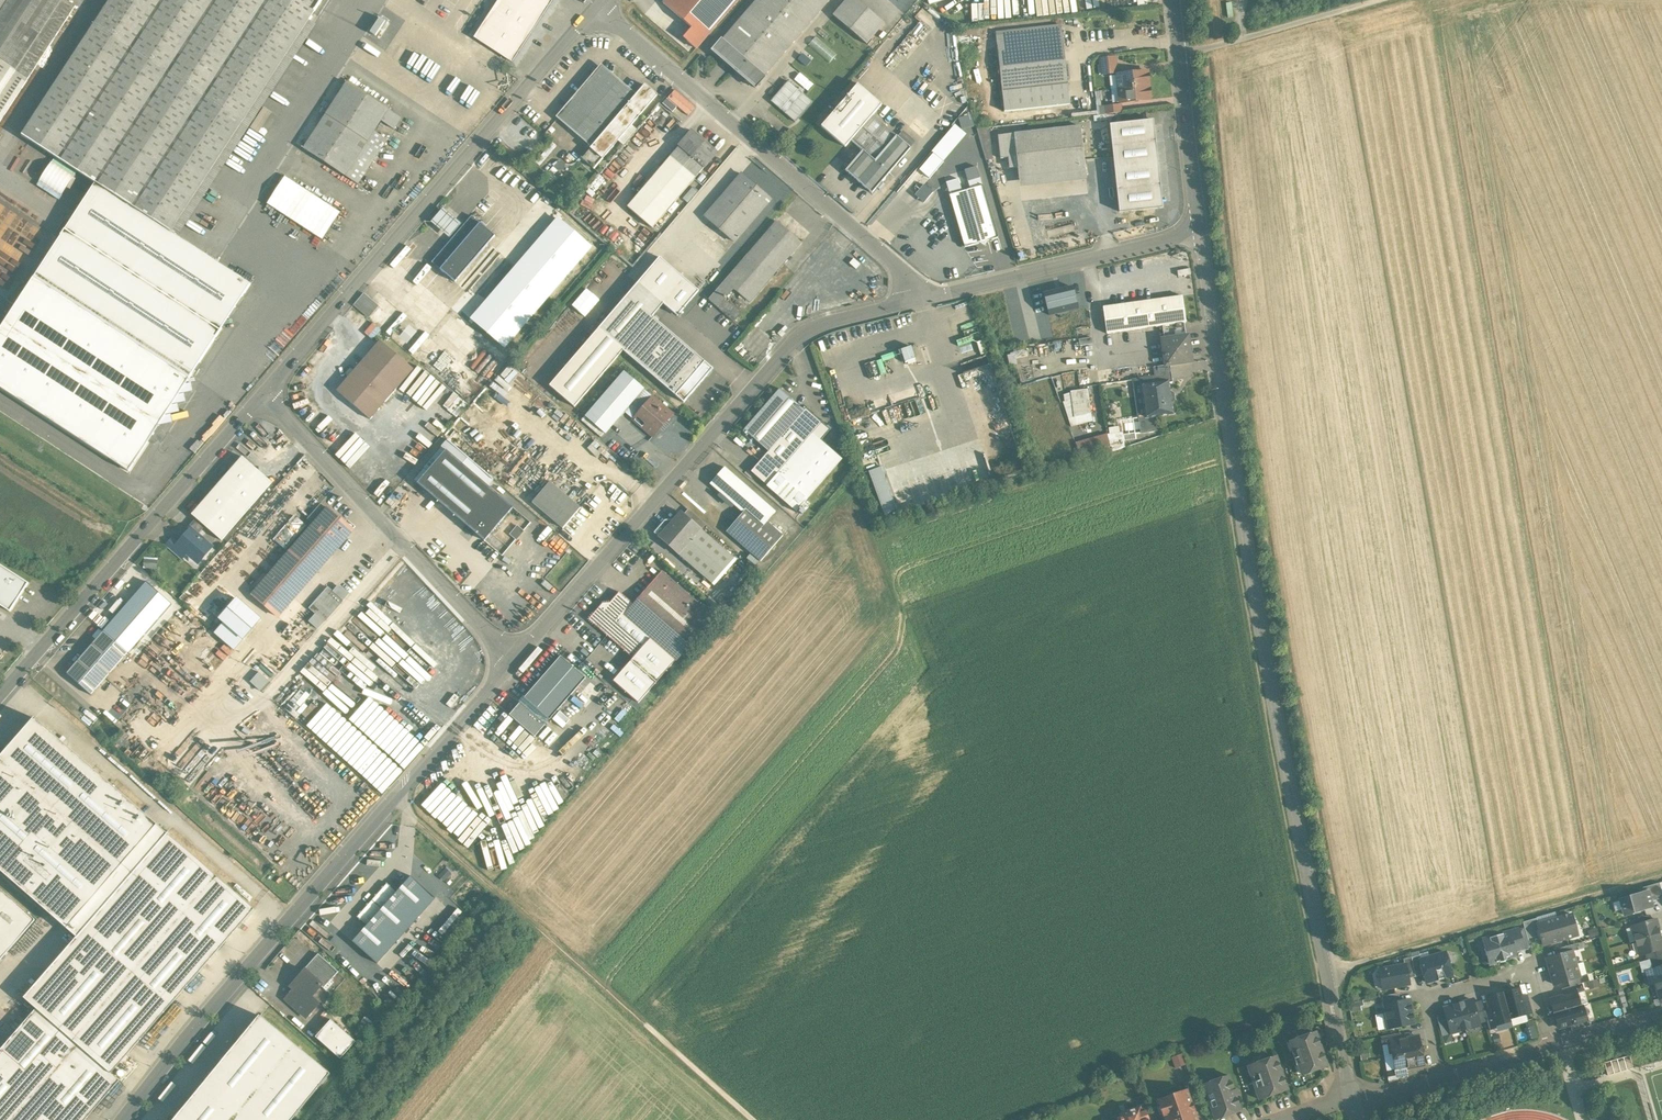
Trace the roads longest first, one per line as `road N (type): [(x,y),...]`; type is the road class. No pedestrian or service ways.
road 1 (unclassified): [(1331,995),(1265,657),(1202,234)]
road 2 (residential): [(121,1119),(509,662)]
road 3 (residential): [(509,662),(795,339),(917,301)]
road 4 (unclassified): [(597,5),(264,392)]
road 5 (track): [(394,800),(751,1119)]
road 6 (residential): [(917,301),(908,272),(597,5)]
road 7 (unclassified): [(264,392),(0,692)]
road 8 (residential): [(509,662),(264,392)]
road 9 (track): [(1325,971),(1661,875)]
road 10 (residential): [(917,301),(1202,234)]
road 11 (residential): [(1439,1078),(1420,1001),(1530,970),(1551,1050)]
road 12 (unclassified): [(1202,234),(1173,0)]
road 13 (track): [(1375,0),(1179,55)]

